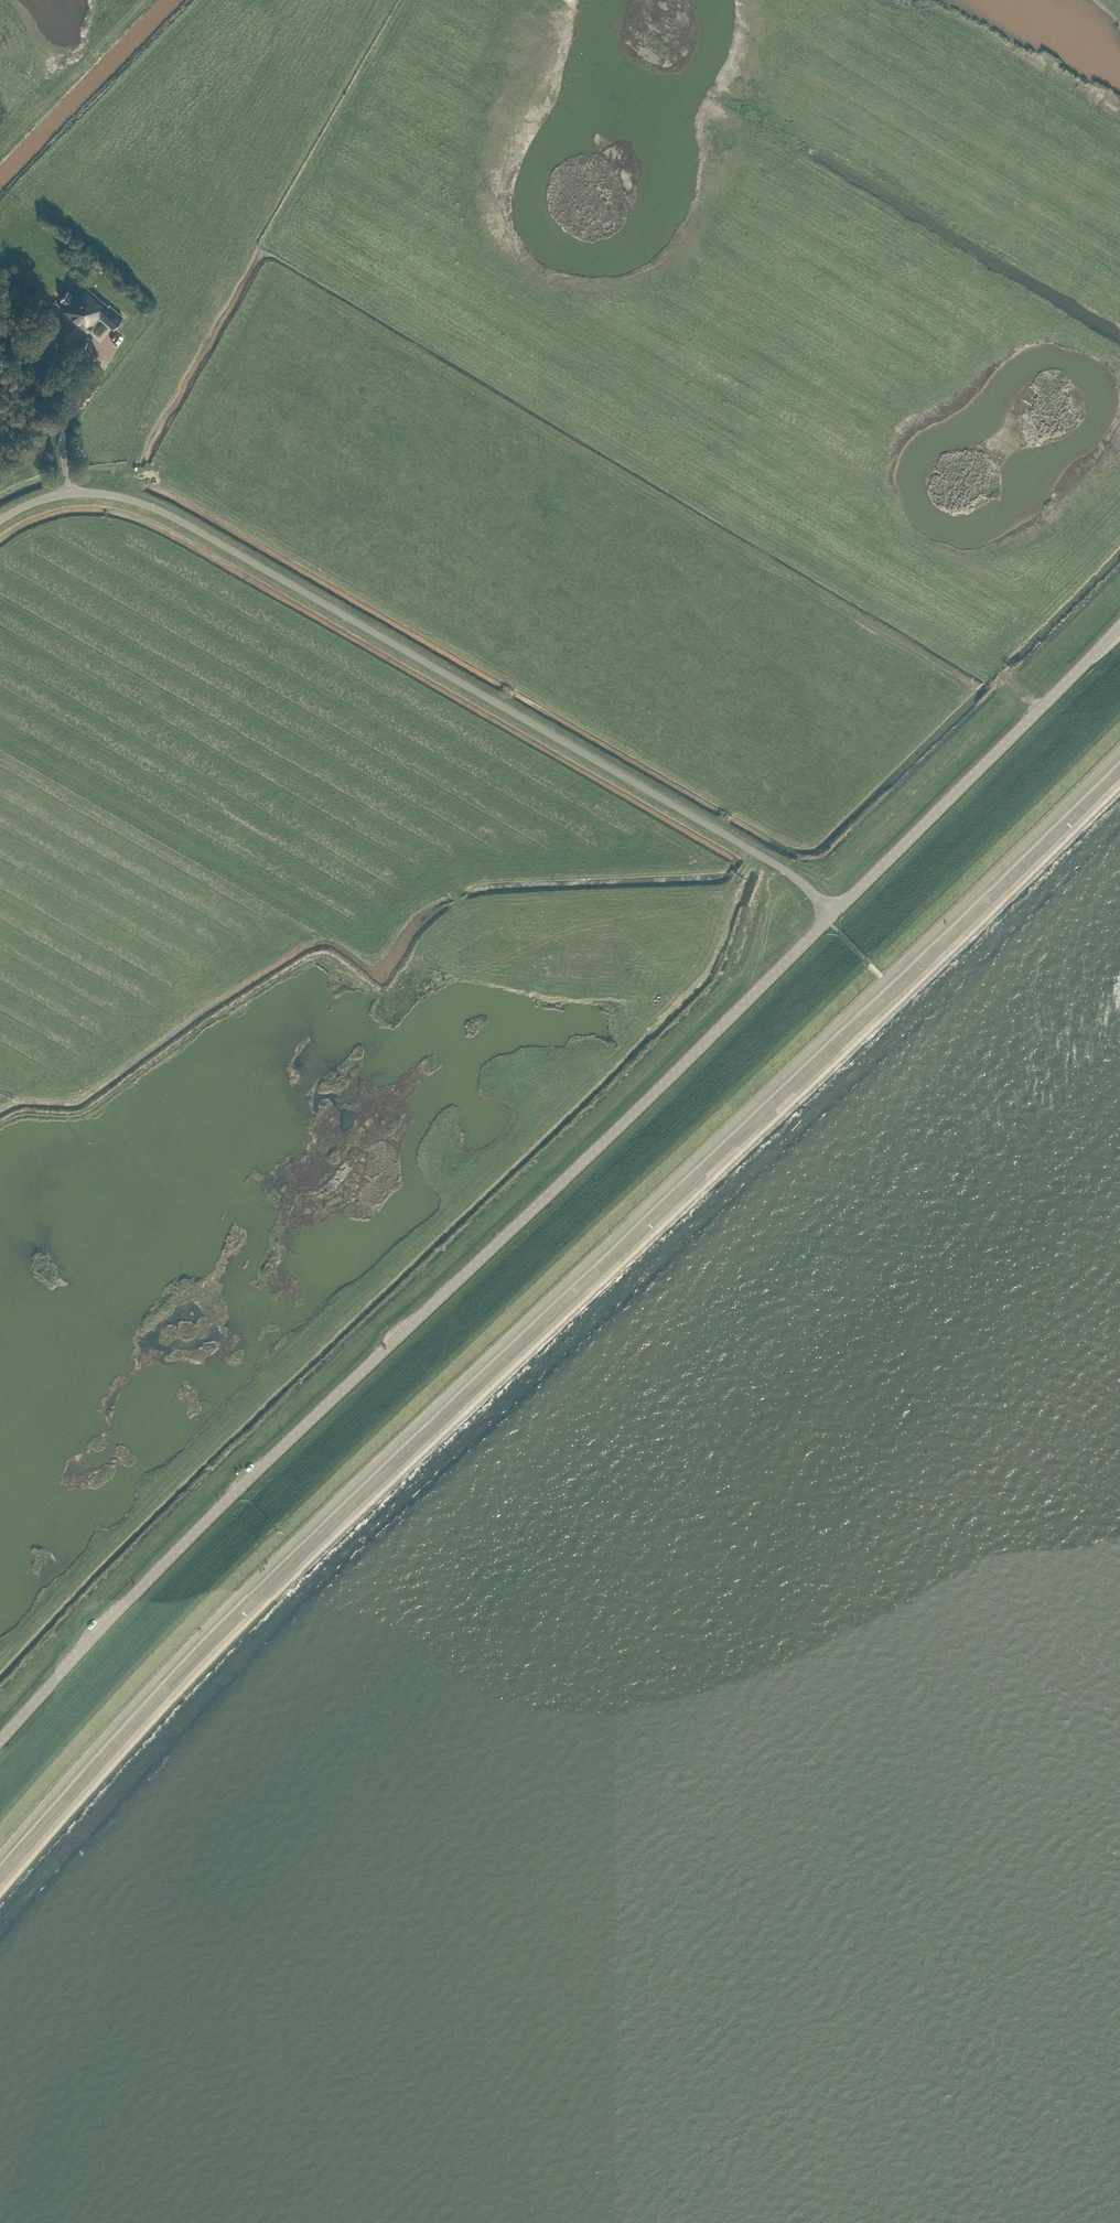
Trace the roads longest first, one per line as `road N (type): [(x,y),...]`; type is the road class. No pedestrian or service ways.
road 1 (tertiary): [(0,1741),(193,1533),(833,913)]
road 2 (unclassified): [(0,520),(70,491),(124,497),(167,514),(752,850),(833,913)]
road 3 (tertiary): [(833,913),(1119,625)]

